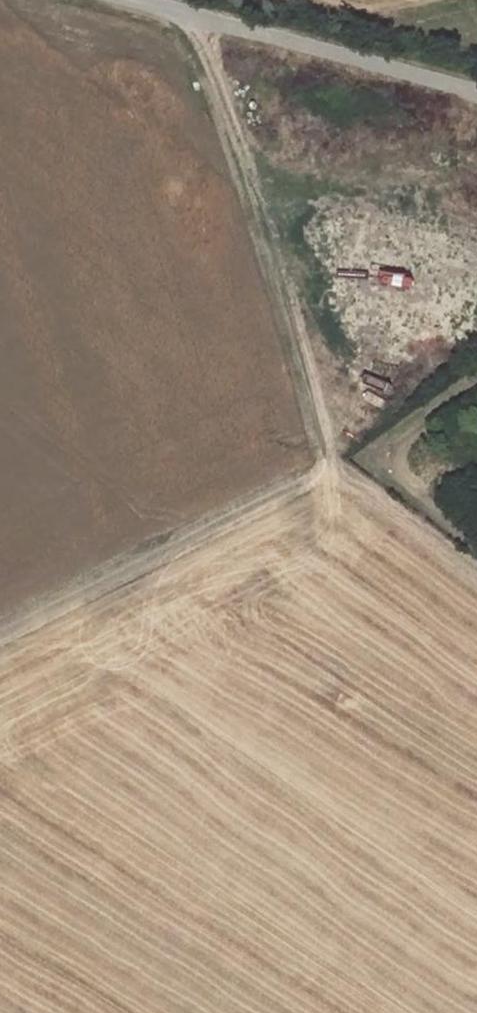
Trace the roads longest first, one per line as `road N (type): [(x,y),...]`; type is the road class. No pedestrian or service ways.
road 1 (unclassified): [(142,0),(476,90)]

